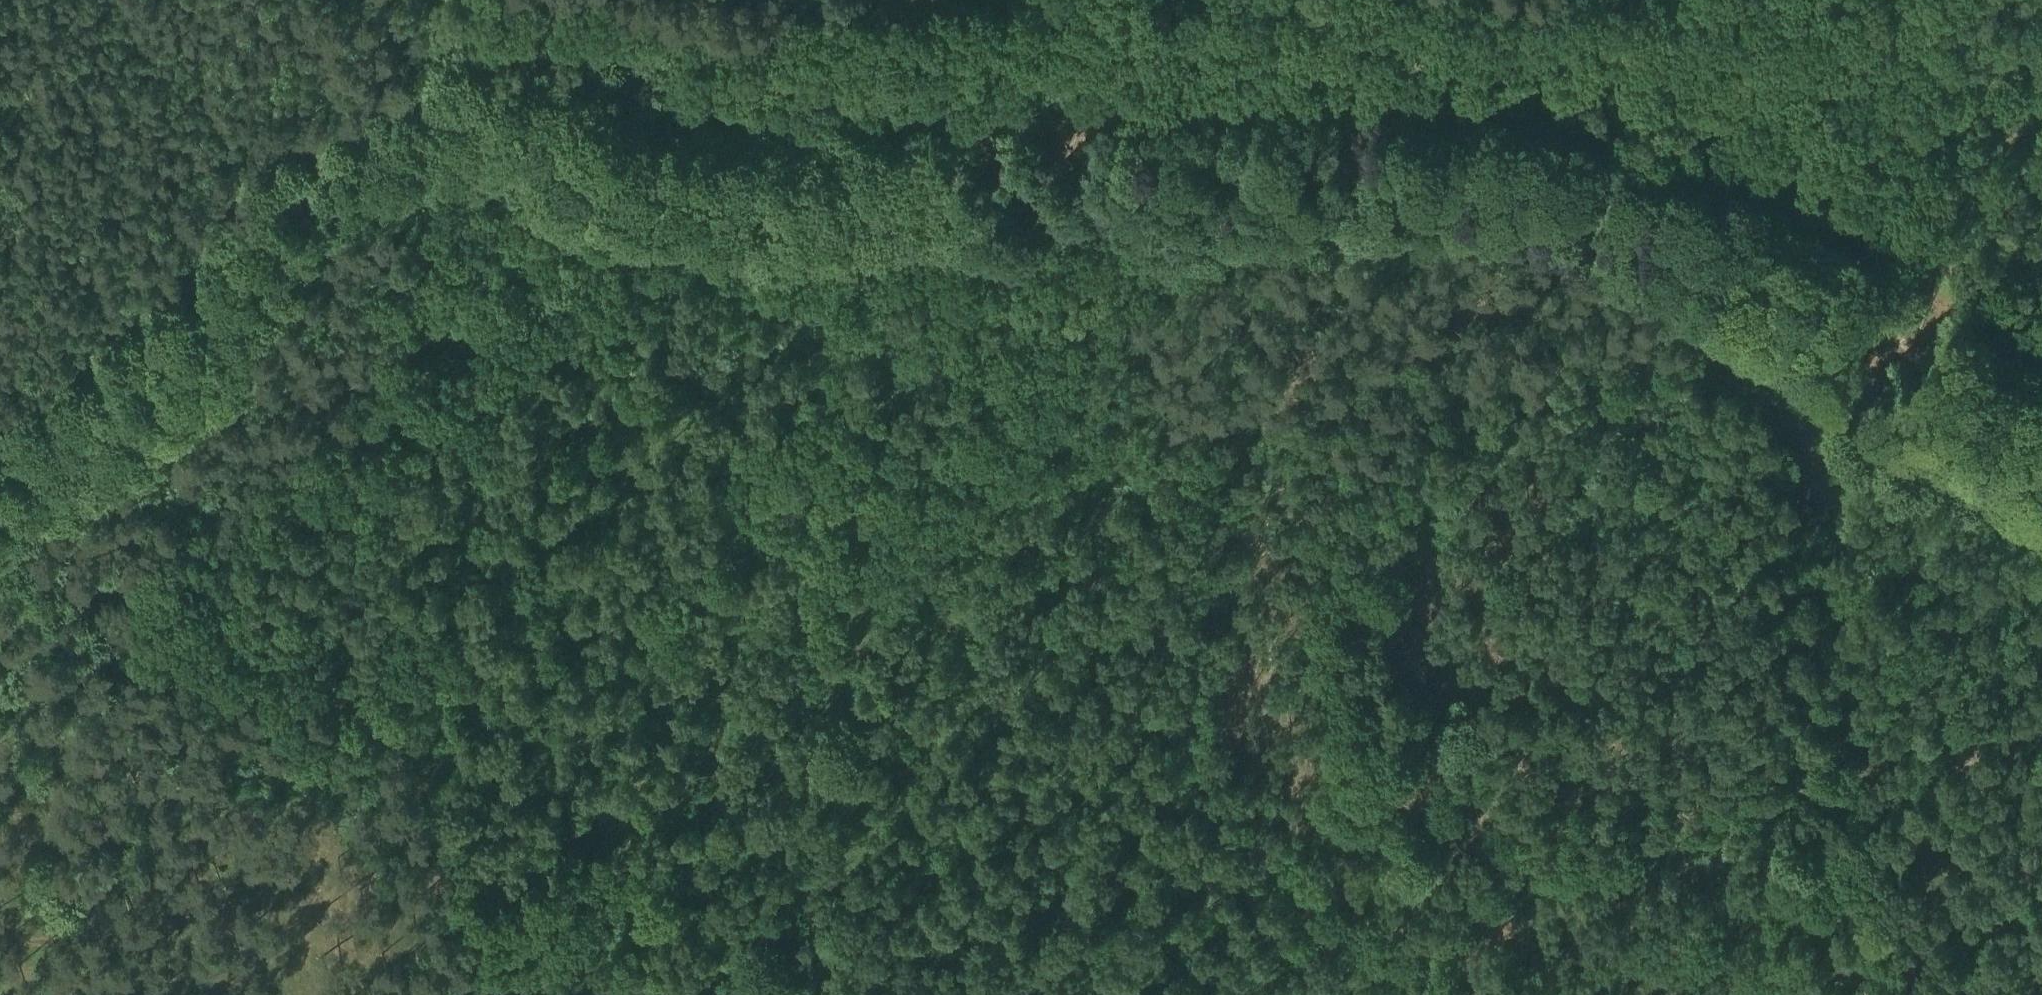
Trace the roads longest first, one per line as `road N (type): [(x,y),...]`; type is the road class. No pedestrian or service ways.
road 1 (track): [(1511,189),(1465,172),(1353,168),(659,176),(477,106),(413,105),(386,116),(301,190),(182,343),(0,485)]
road 2 (track): [(2041,434),(1838,306),(1643,218),(1511,189)]
road 3 (track): [(2041,51),(1820,115),(1511,189)]

